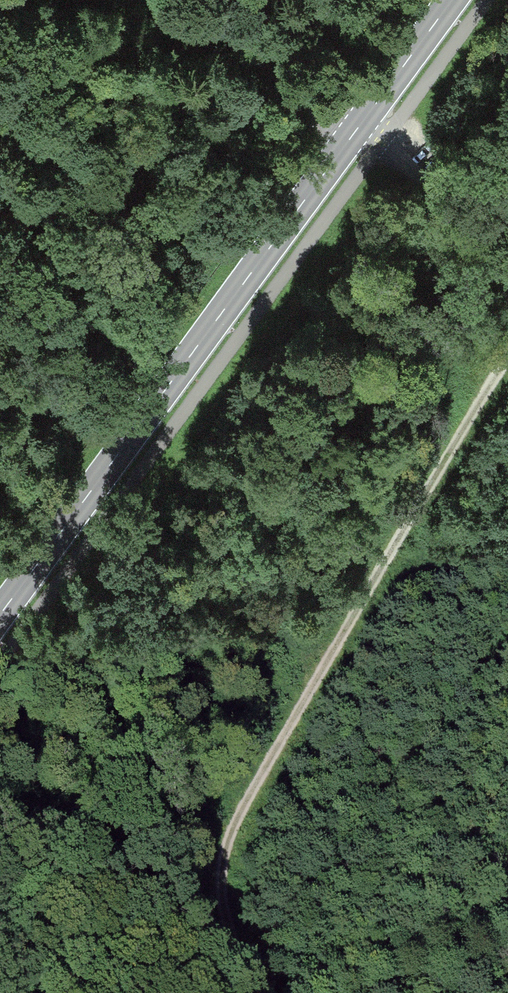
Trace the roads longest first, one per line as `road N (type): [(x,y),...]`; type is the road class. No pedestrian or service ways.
road 1 (primary): [(0,615),(452,0)]
road 2 (track): [(507,363),(220,846),(215,908),(259,992)]
road 3 (track): [(143,0),(197,15),(311,81),(429,188),(507,287)]

